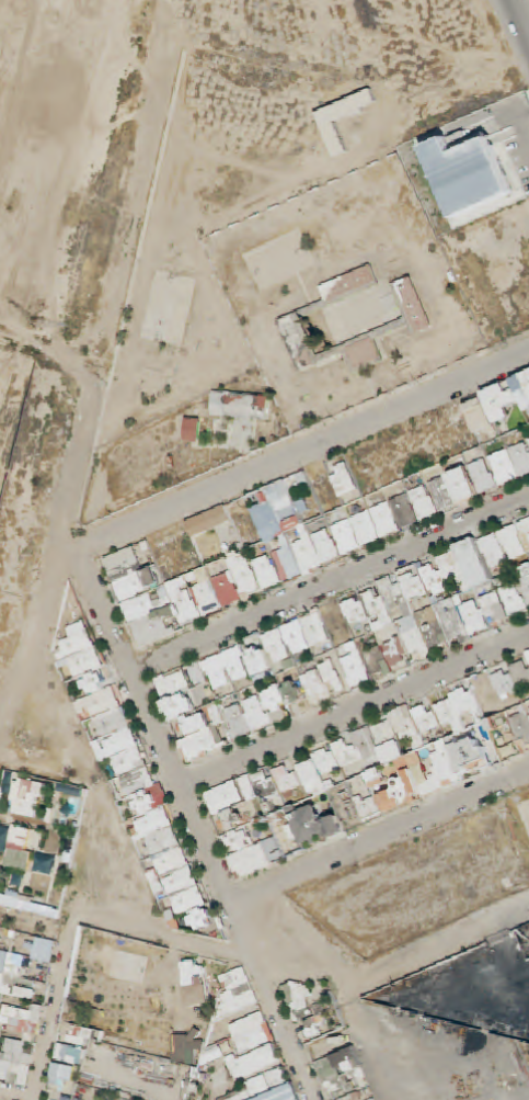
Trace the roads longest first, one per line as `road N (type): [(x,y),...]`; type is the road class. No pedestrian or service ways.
road 1 (residential): [(258,954),(360,976),(528,903)]

